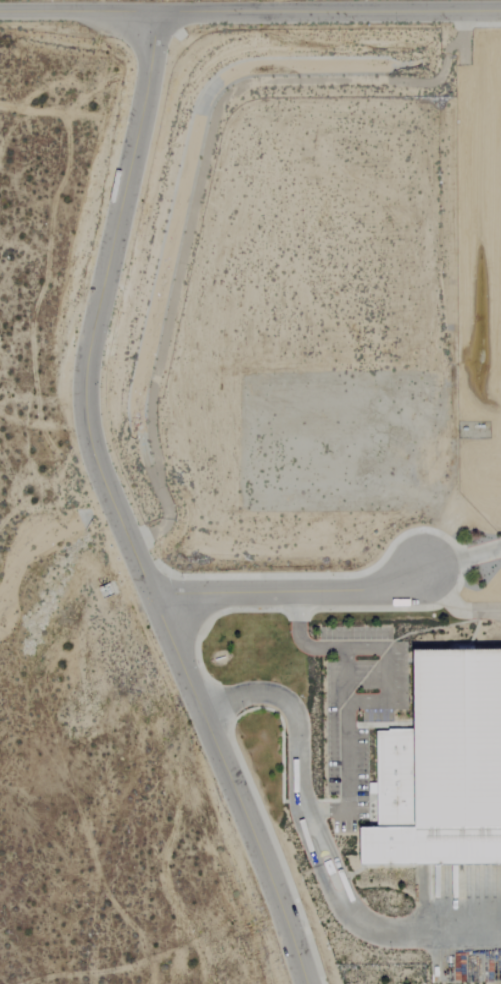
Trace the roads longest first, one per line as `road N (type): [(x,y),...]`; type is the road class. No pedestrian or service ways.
road 1 (residential): [(302,983),(275,895),(98,474),(83,413),(81,356),(142,90),(151,16)]
road 2 (residential): [(0,15),(500,12)]
road 3 (residential): [(152,595),(373,590),(417,578)]

